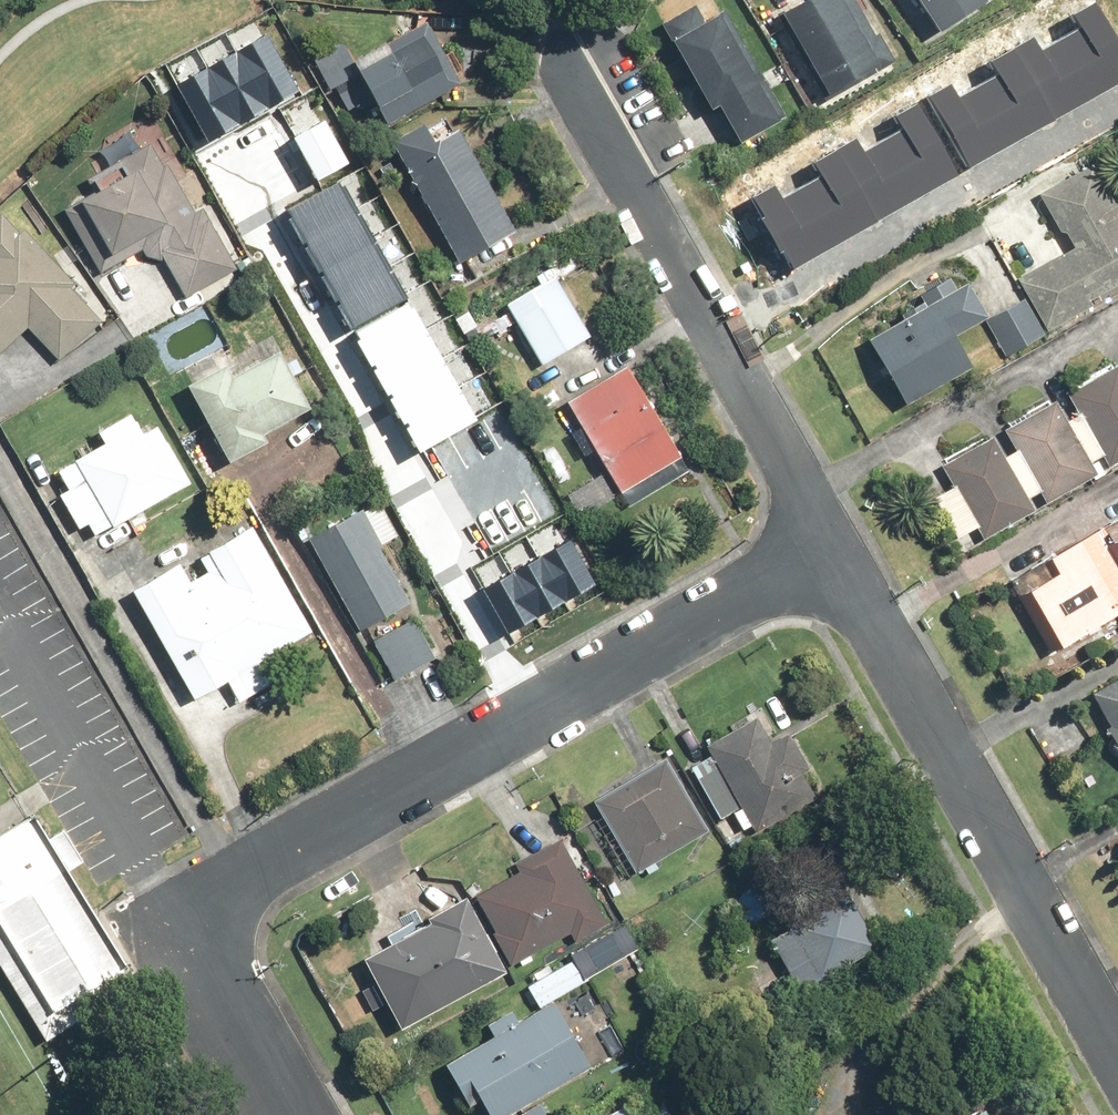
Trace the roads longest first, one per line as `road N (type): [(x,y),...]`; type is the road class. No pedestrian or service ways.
road 1 (residential): [(305,1114),(186,908),(831,539)]
road 2 (residential): [(831,539),(1117,1043)]
road 3 (residential): [(583,60),(831,539)]

